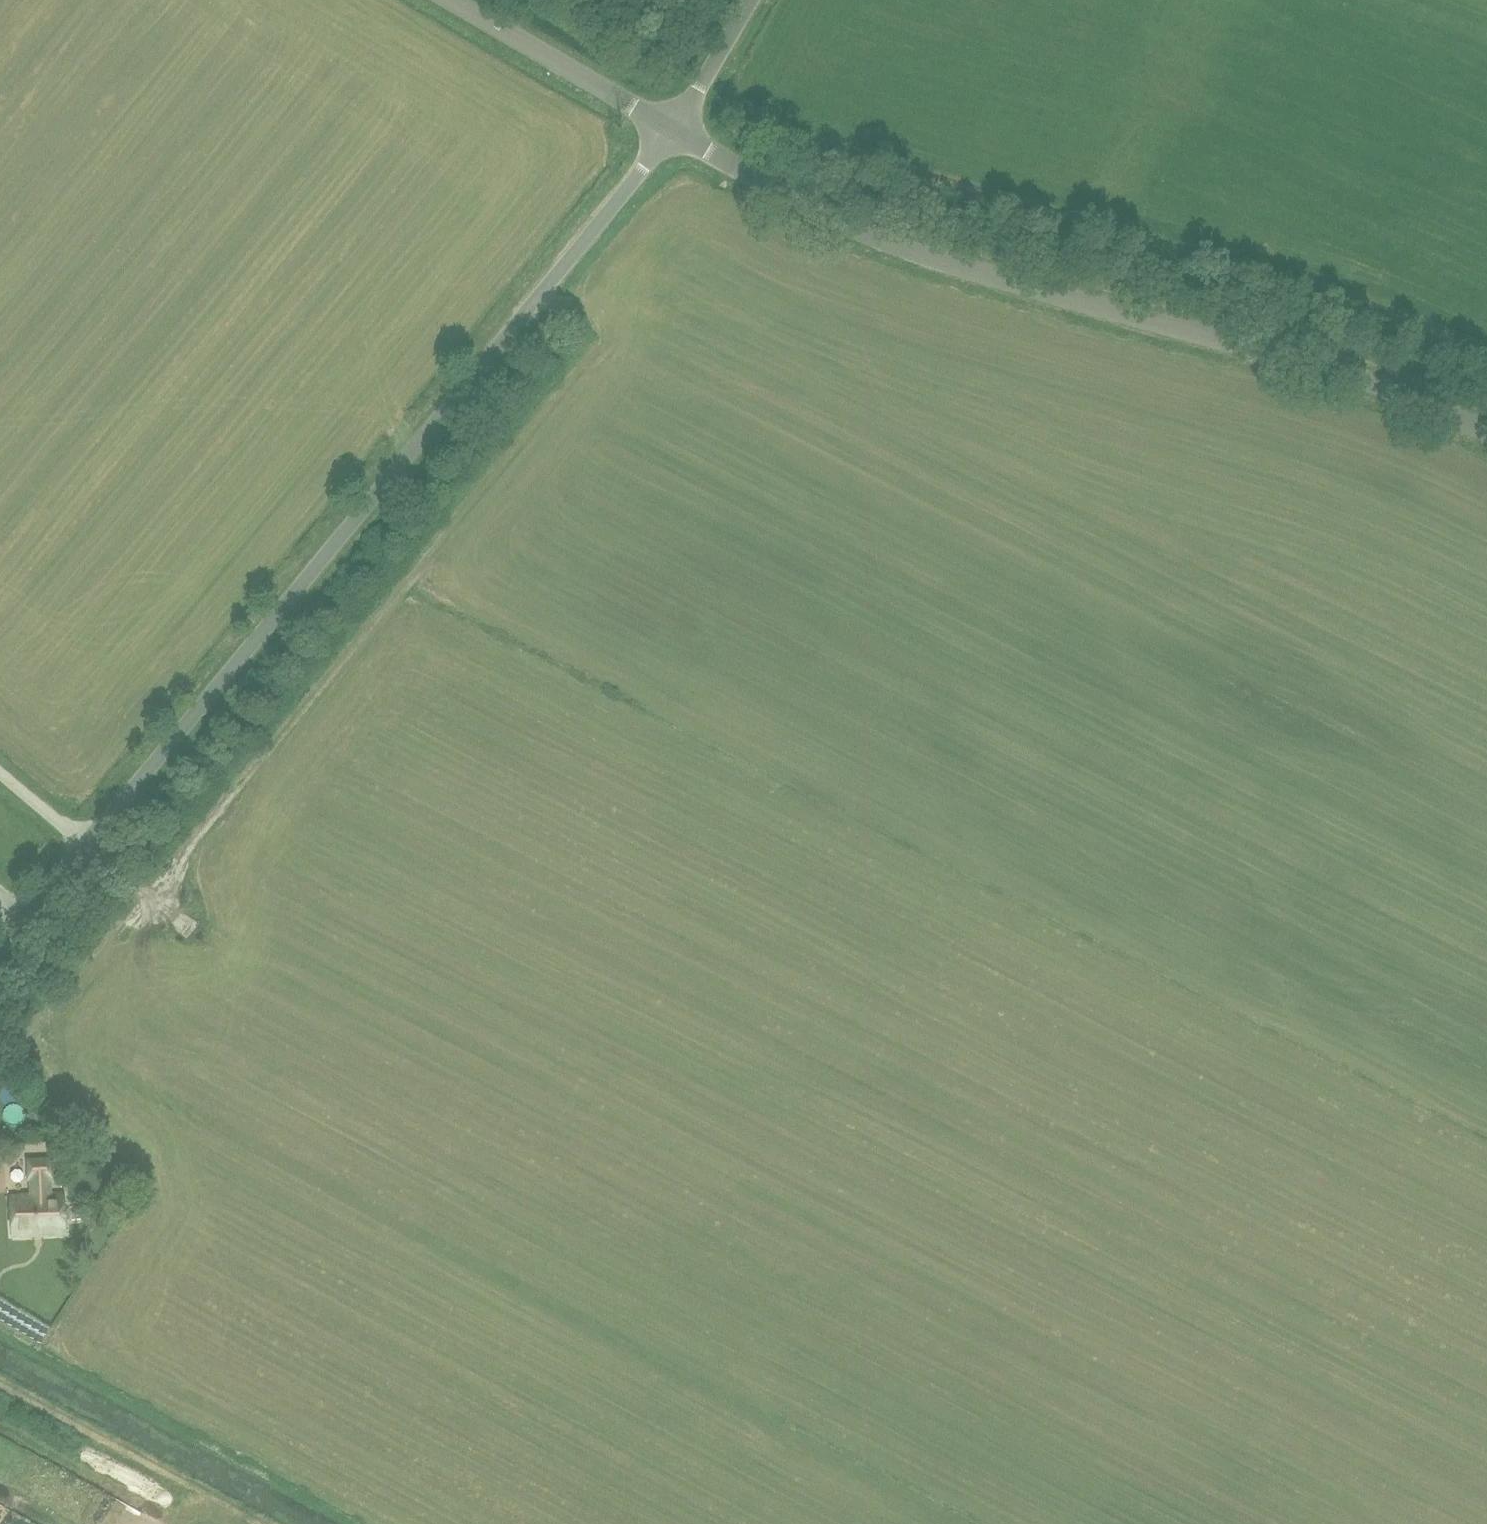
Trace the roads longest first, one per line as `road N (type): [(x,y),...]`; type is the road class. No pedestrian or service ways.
road 1 (unclassified): [(0,951),(673,129)]
road 2 (unclassified): [(1486,434),(1384,389),(834,223),(673,129)]
road 3 (unclassified): [(673,129),(451,0)]
road 4 (unclassified): [(673,129),(753,0)]

